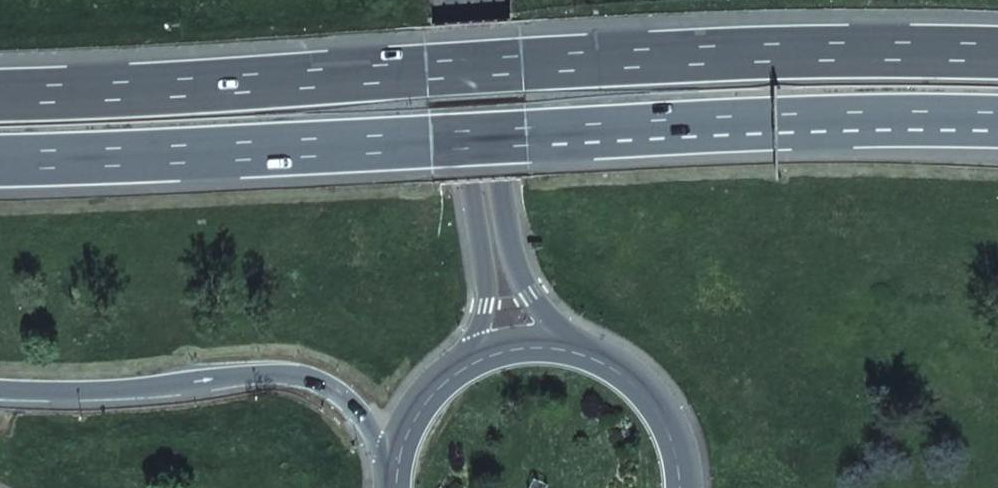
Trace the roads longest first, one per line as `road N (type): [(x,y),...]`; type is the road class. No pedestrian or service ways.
road 1 (motorway): [(997,52),(802,52),(0,96)]
road 2 (motorway): [(0,161),(738,124),(997,122)]
road 3 (motorway): [(0,393),(154,390),(276,372),(325,385),(359,411),(393,460)]
road 4 (secondary): [(688,487),(687,454),(669,408),(636,370),(592,344),(543,335)]
road 5 (secondary): [(487,184),(470,23)]
road 6 (secondary): [(543,335),(487,184)]
road 7 (secondary): [(487,184),(487,345)]
road 8 (secondary): [(487,345),(443,372),(410,411),(393,460)]

